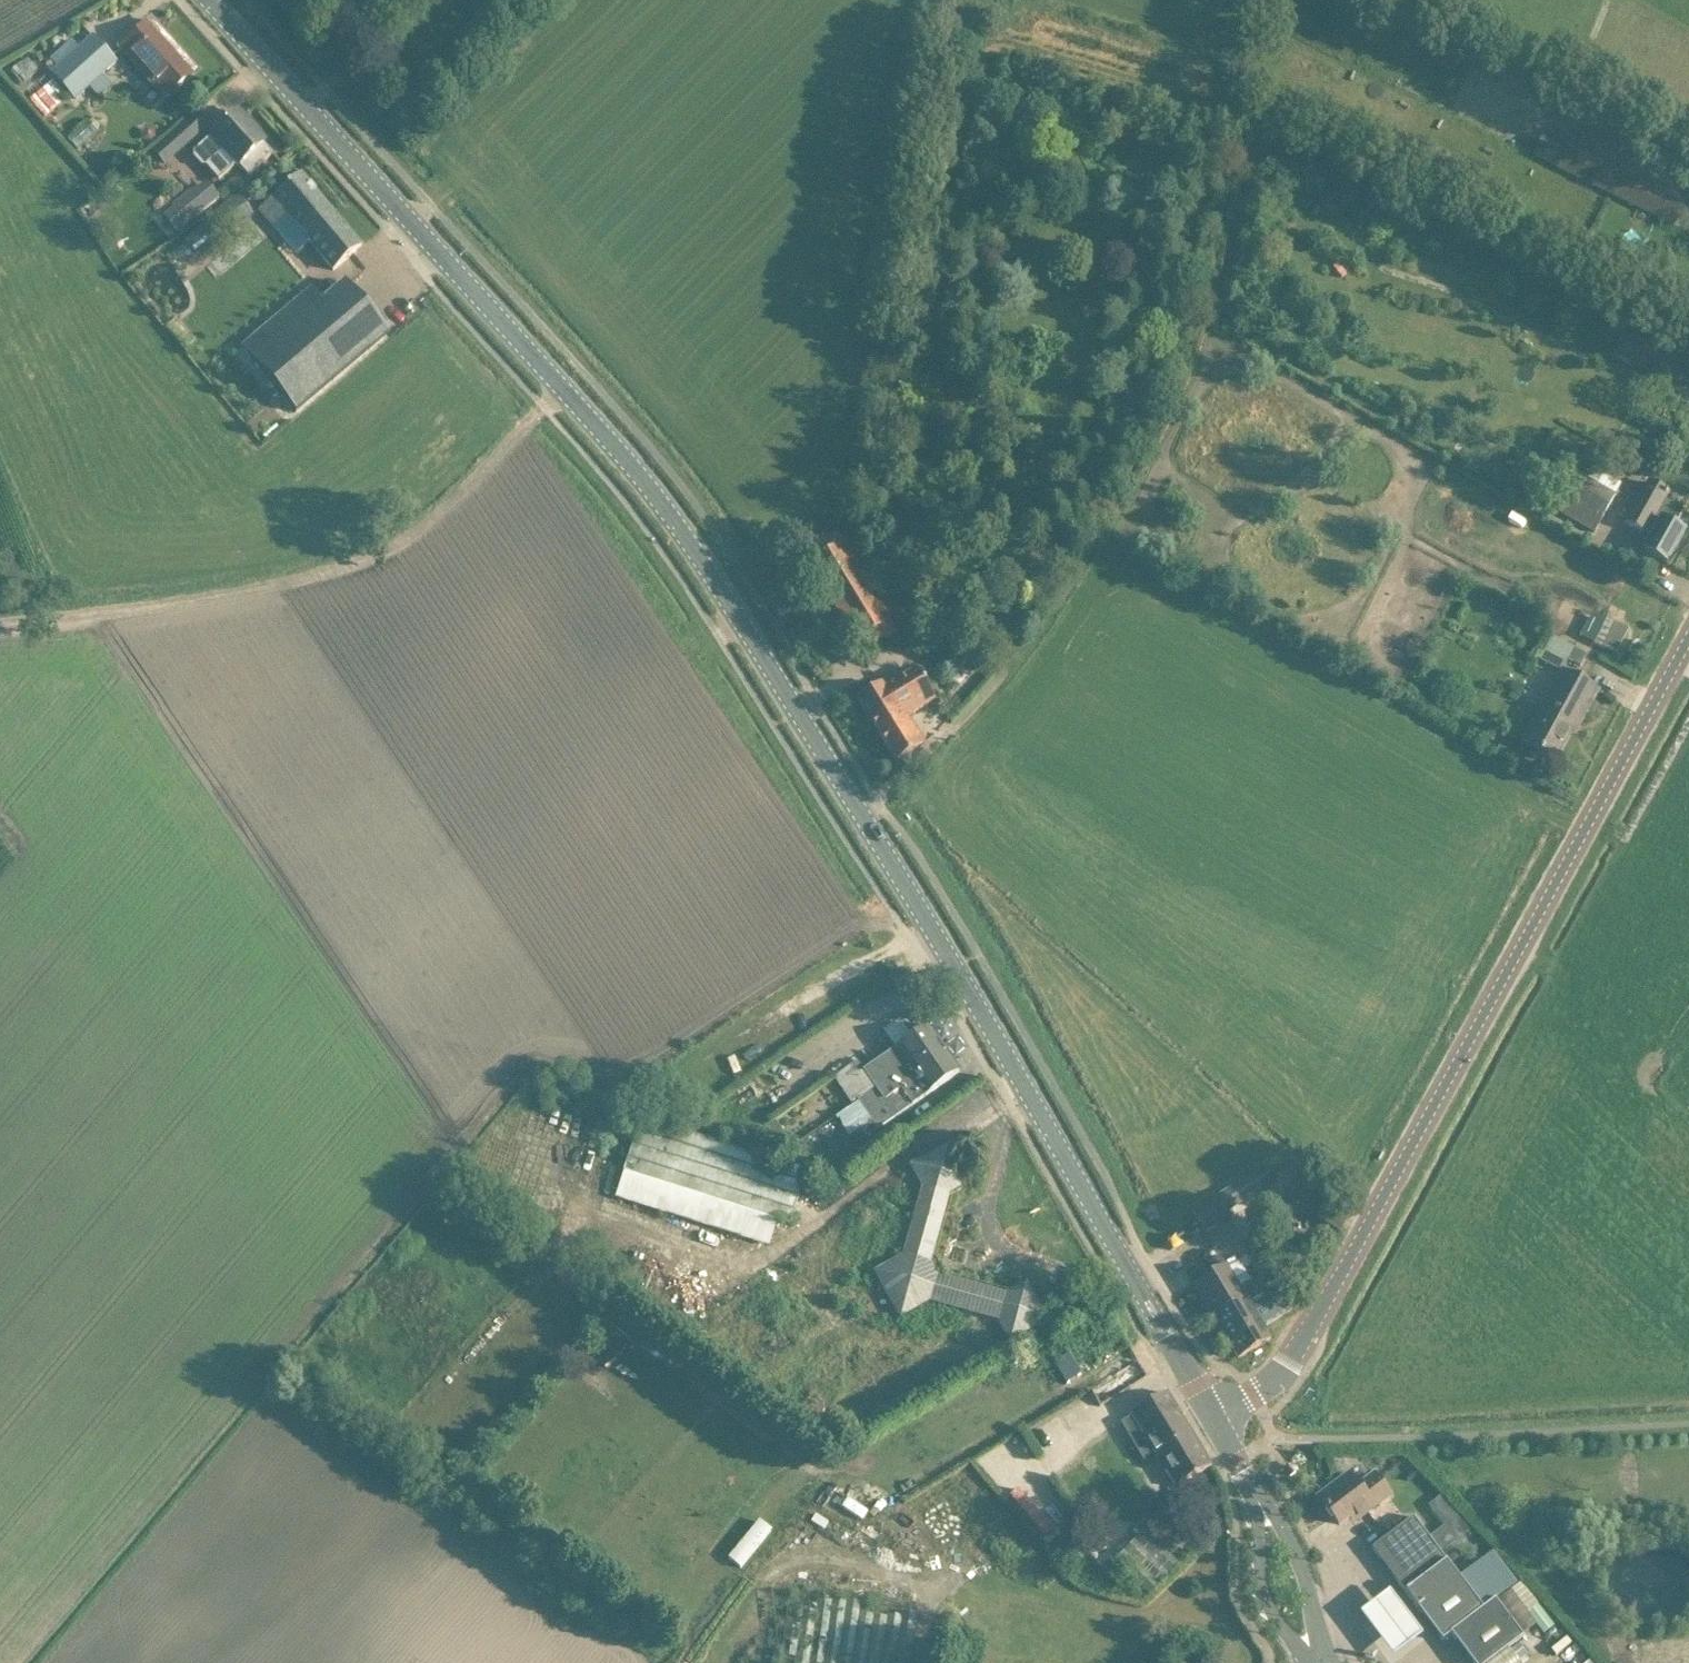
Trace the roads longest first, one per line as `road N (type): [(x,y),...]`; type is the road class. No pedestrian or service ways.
road 1 (tertiary): [(1215,1417),(874,834),(698,560),(612,448),(204,0)]
road 2 (tertiary): [(1215,1417),(1250,1398),(1314,1328),(1688,629)]
road 3 (tertiary): [(1326,1662),(1310,1589),(1276,1517),(1258,1501)]
road 4 (tertiary): [(1258,1501),(1266,1598),(1315,1662)]

